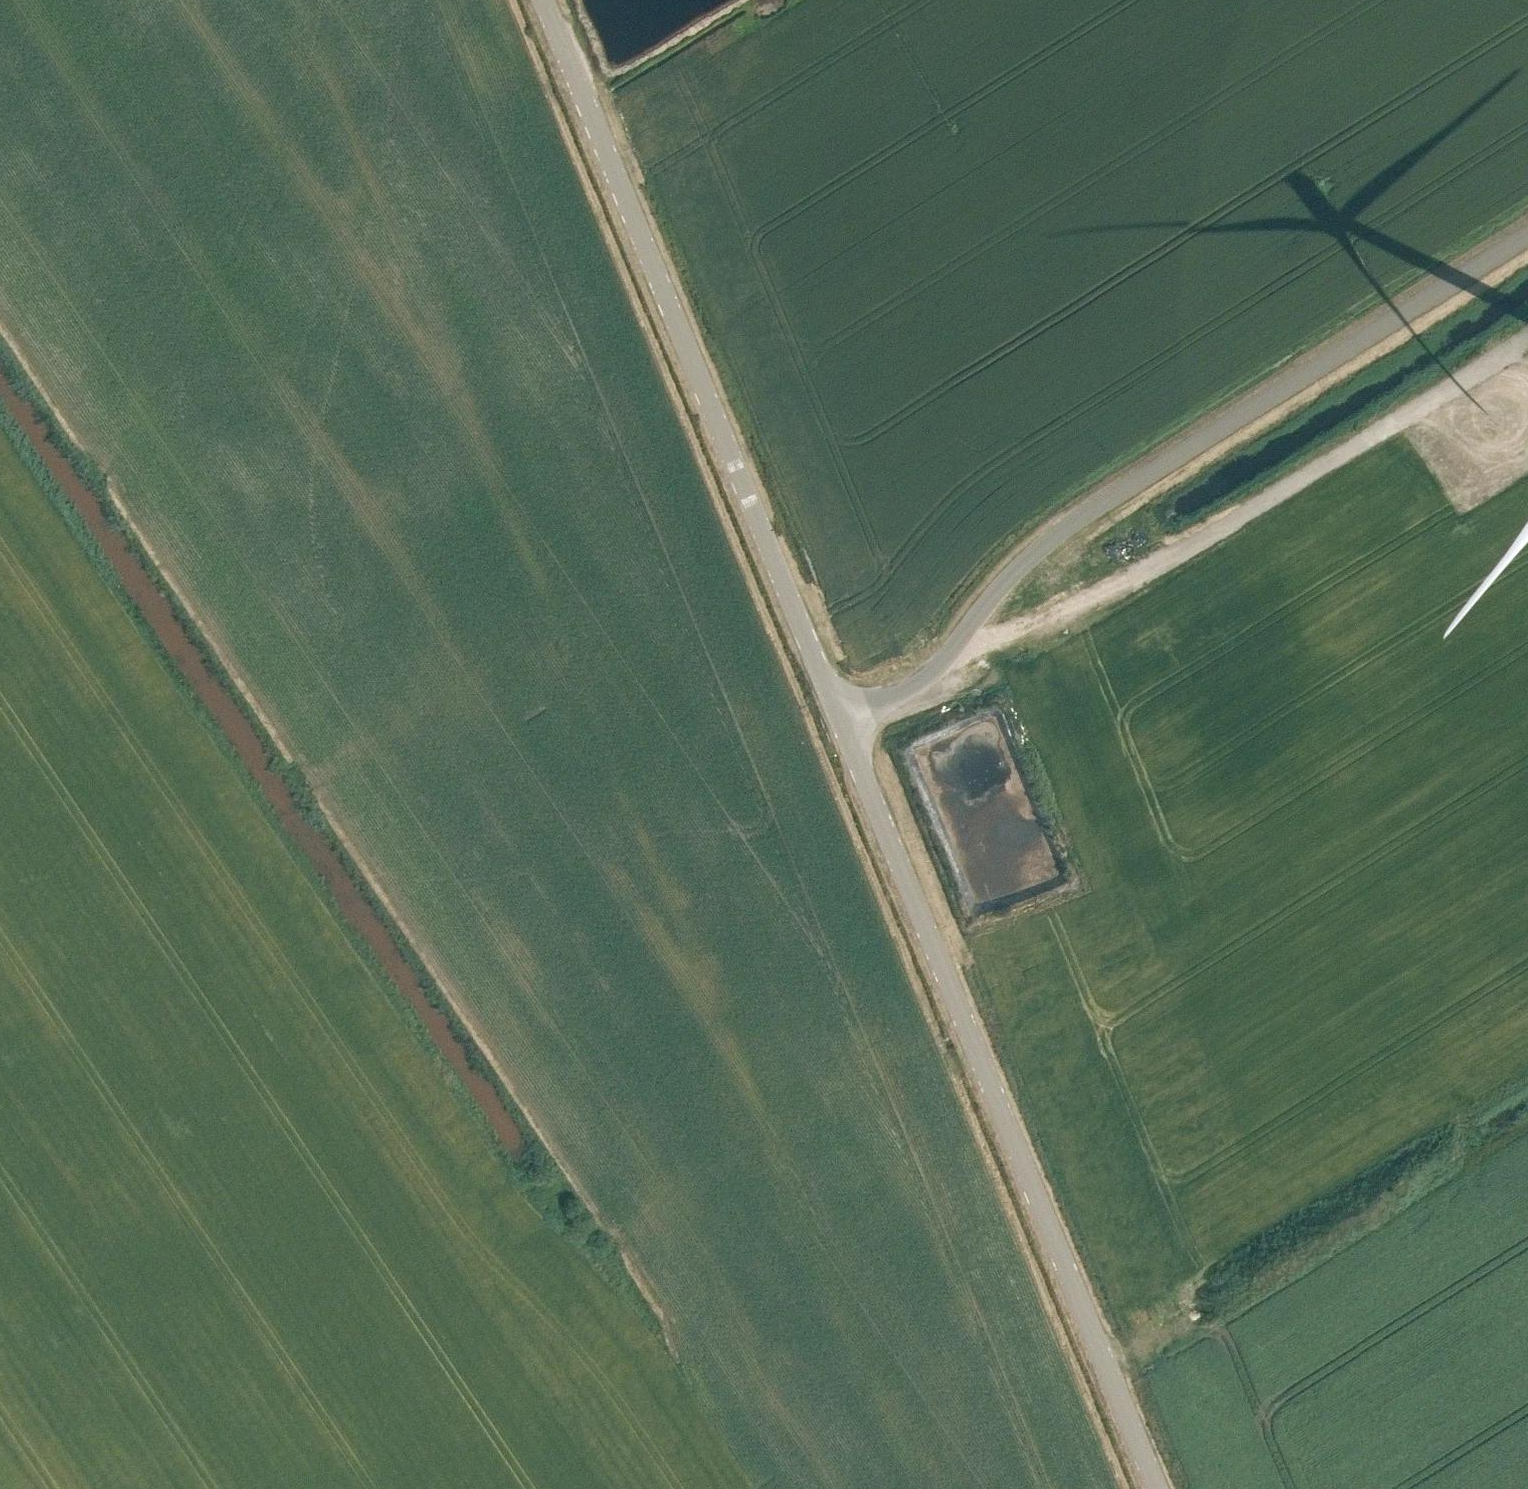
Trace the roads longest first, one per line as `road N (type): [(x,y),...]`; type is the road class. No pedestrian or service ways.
road 1 (unclassified): [(841,720),(925,675),(1012,572),(1072,522),(1527,233)]
road 2 (unclassified): [(1157,1488),(841,720)]
road 3 (unclassified): [(841,720),(543,0)]

